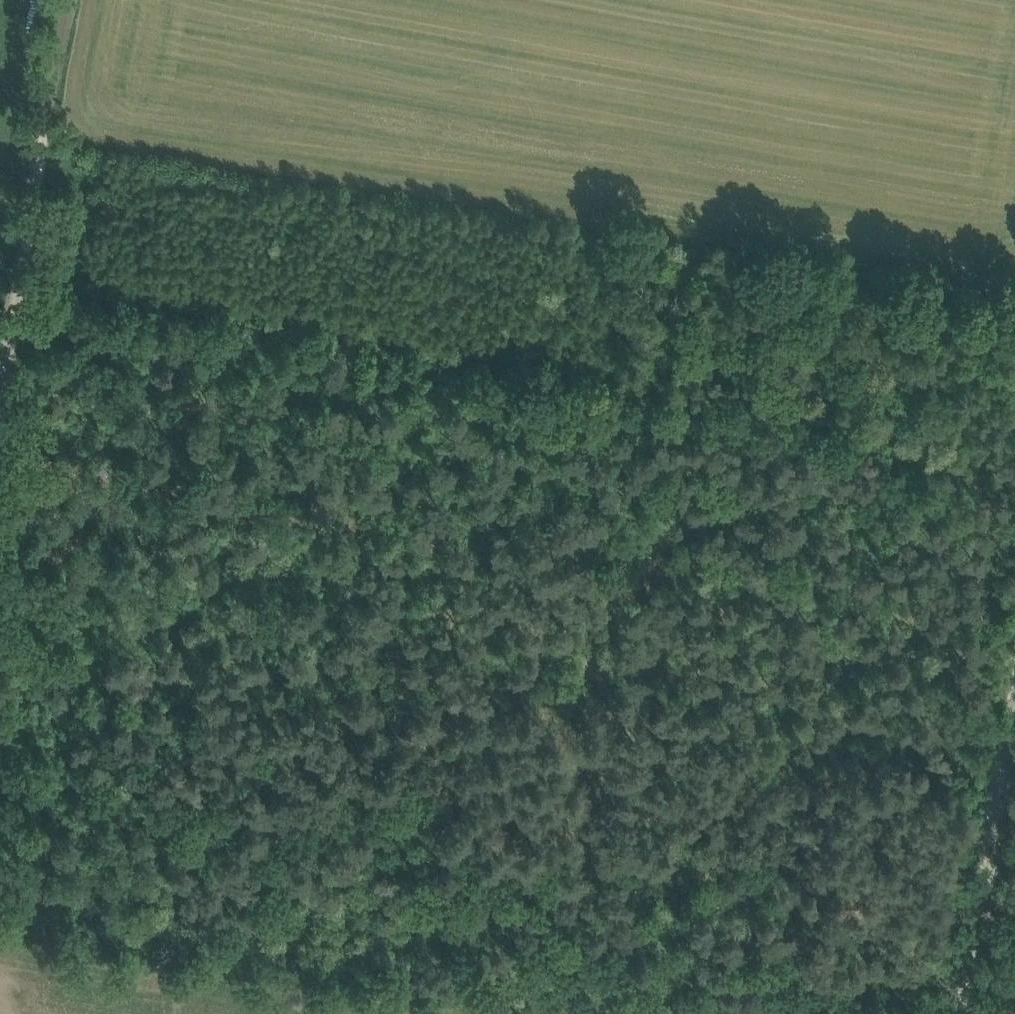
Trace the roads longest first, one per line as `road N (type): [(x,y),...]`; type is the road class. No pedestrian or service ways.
road 1 (track): [(0,312),(51,0)]
road 2 (track): [(968,1013),(1014,719)]

